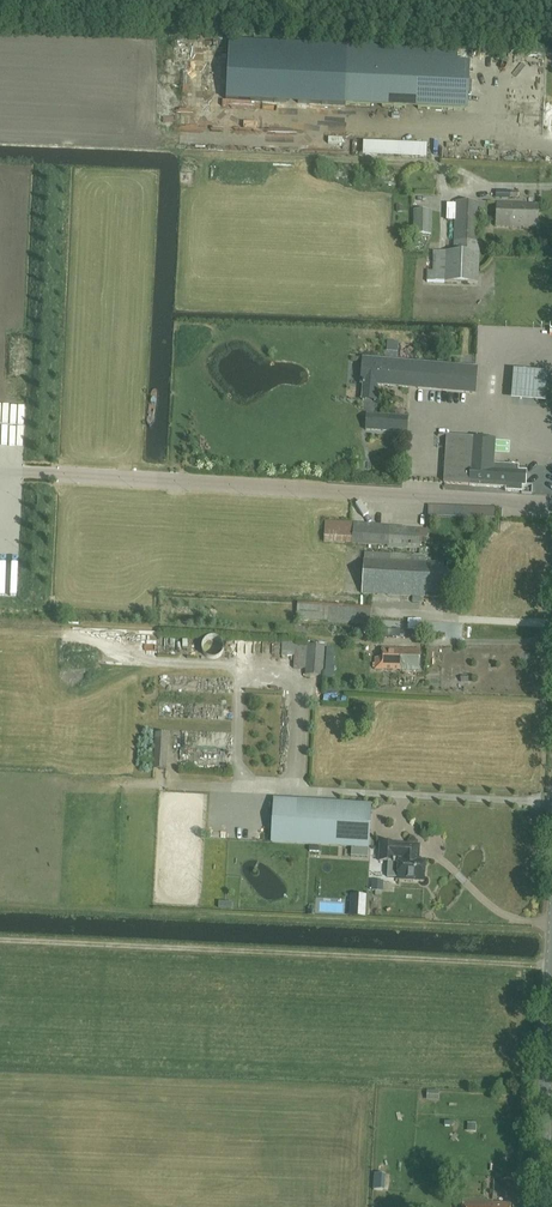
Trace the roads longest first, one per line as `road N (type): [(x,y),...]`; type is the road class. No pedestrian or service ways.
road 1 (track): [(551,966),(0,941)]
road 2 (secondary): [(540,1206),(551,987)]

